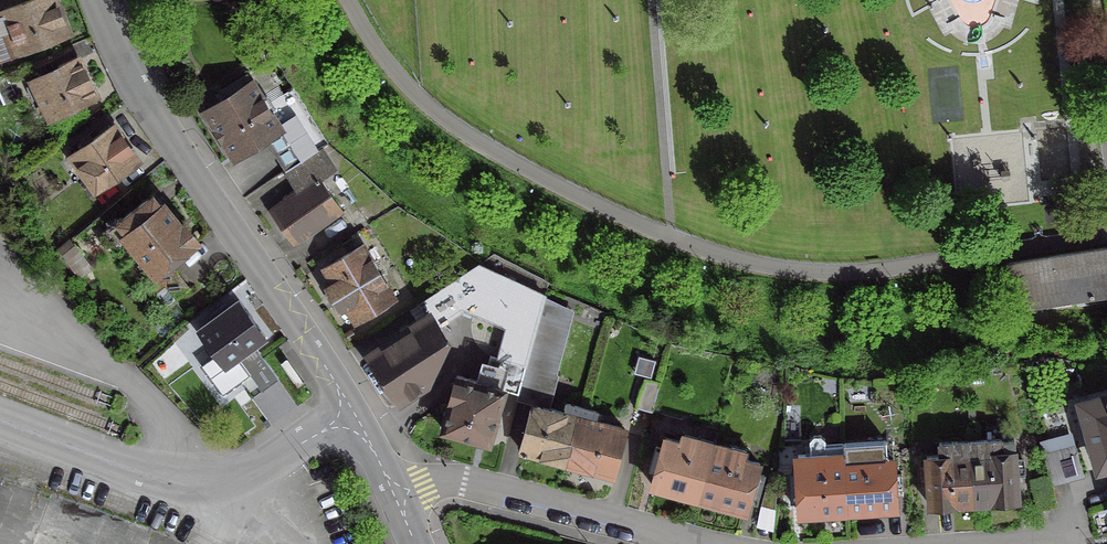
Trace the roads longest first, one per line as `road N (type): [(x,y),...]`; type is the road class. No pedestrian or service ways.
road 1 (residential): [(346,404),(201,195),(124,64),(100,0)]
road 2 (residential): [(0,420),(138,471),(207,477),(281,452),(346,404)]
road 3 (residential): [(387,484),(491,488),(677,537)]

